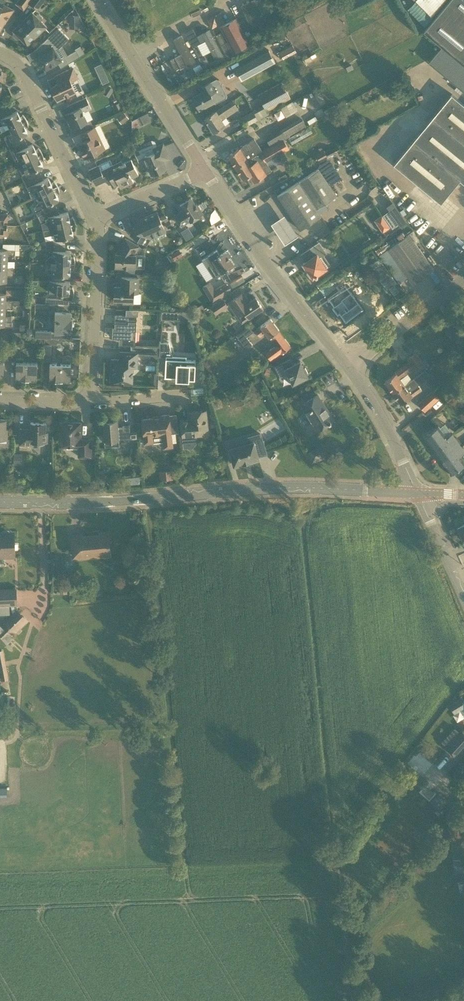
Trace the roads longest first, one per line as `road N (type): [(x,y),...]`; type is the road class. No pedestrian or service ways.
road 1 (unclassified): [(178,860),(150,499)]
road 2 (secondary): [(150,499),(302,488),(420,492)]
road 3 (residential): [(354,370),(204,168)]
road 4 (residential): [(95,219),(24,71),(0,53)]
road 5 (residential): [(89,403),(95,219)]
road 6 (secondary): [(0,500),(150,499)]
road 7 (residential): [(354,370),(463,276)]
road 8 (residential): [(420,492),(354,370)]
road 9 (residential): [(204,168),(128,52)]
road 10 (residential): [(95,219),(204,168)]

